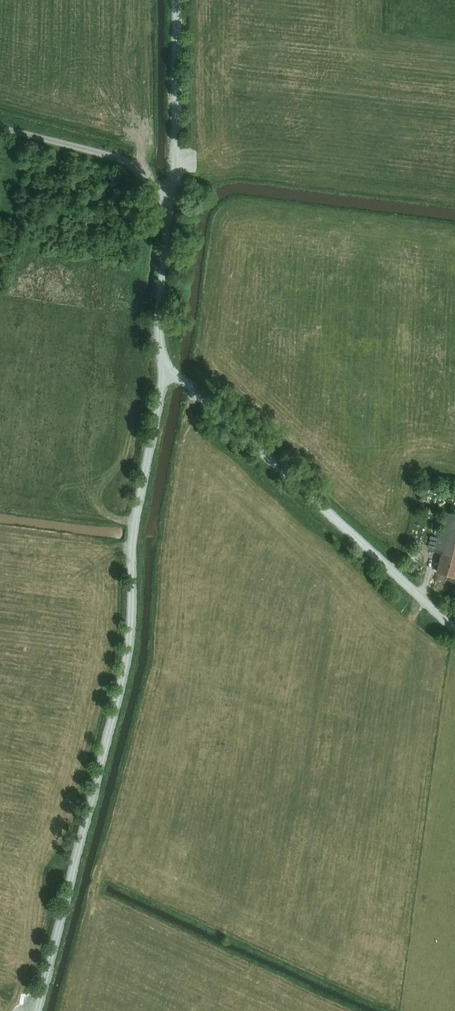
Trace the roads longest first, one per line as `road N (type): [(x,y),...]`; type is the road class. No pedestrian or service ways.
road 1 (unclassified): [(32,1010),(130,631),(132,544),(167,365)]
road 2 (unclassified): [(454,626),(167,365)]
road 3 (unclassified): [(179,0),(172,198)]
road 4 (unclassified): [(172,198),(117,161),(0,129)]
road 5 (unclassified): [(167,365),(160,315),(172,198)]

